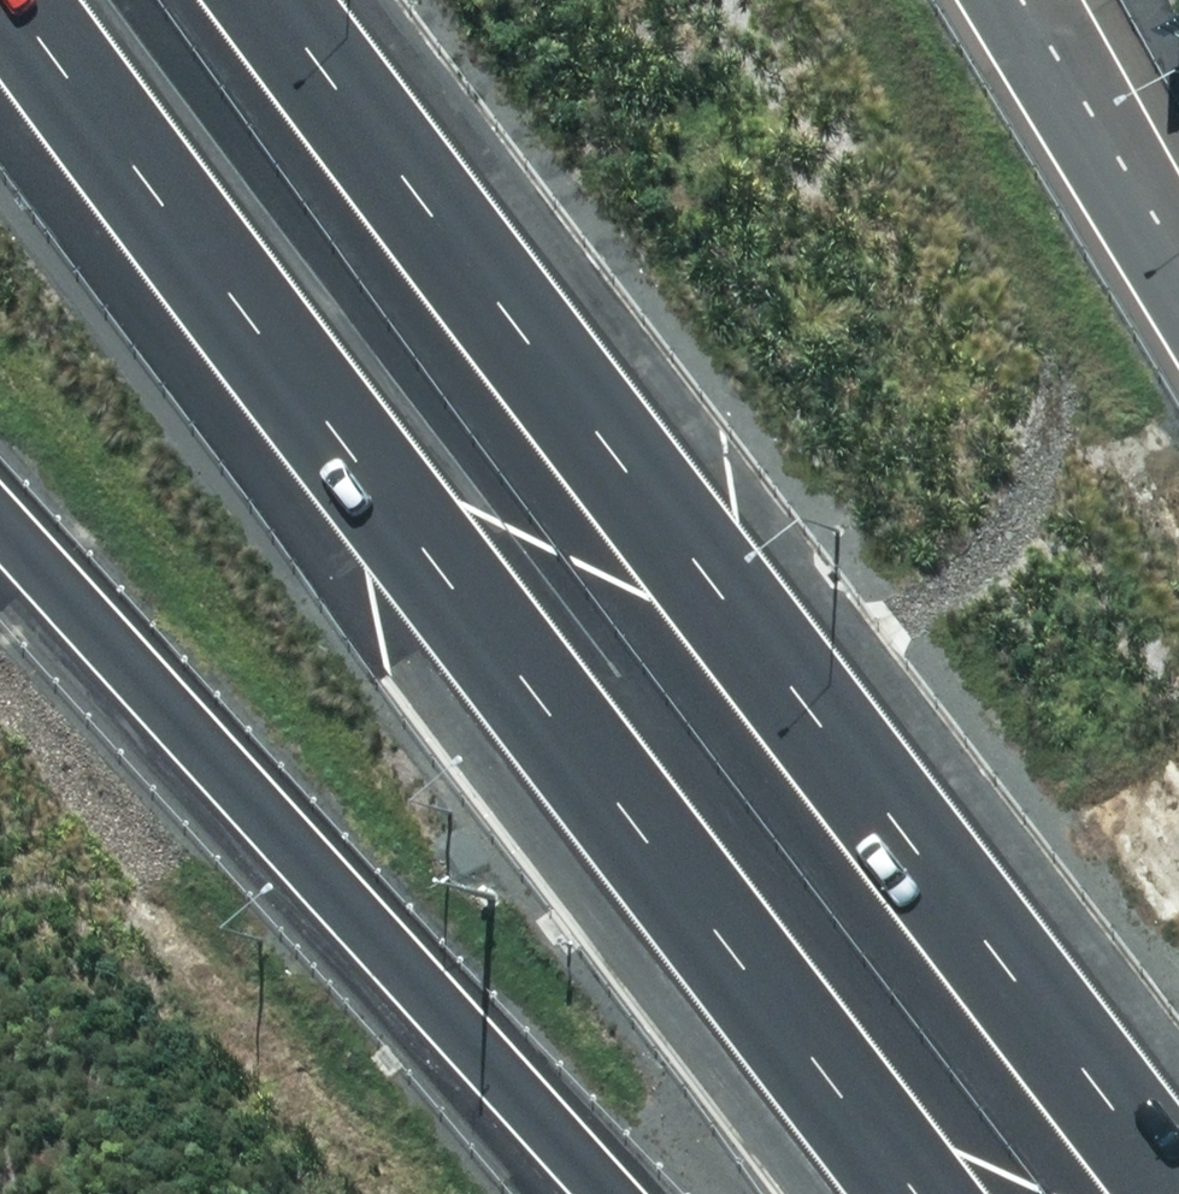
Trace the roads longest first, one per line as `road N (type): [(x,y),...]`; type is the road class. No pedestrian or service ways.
road 1 (motorway): [(925,1193),(14,0)]
road 2 (motorway): [(273,0),(1175,1193)]
road 3 (motorway): [(607,1193),(0,522)]
road 4 (motorway): [(1024,0),(1178,264)]

